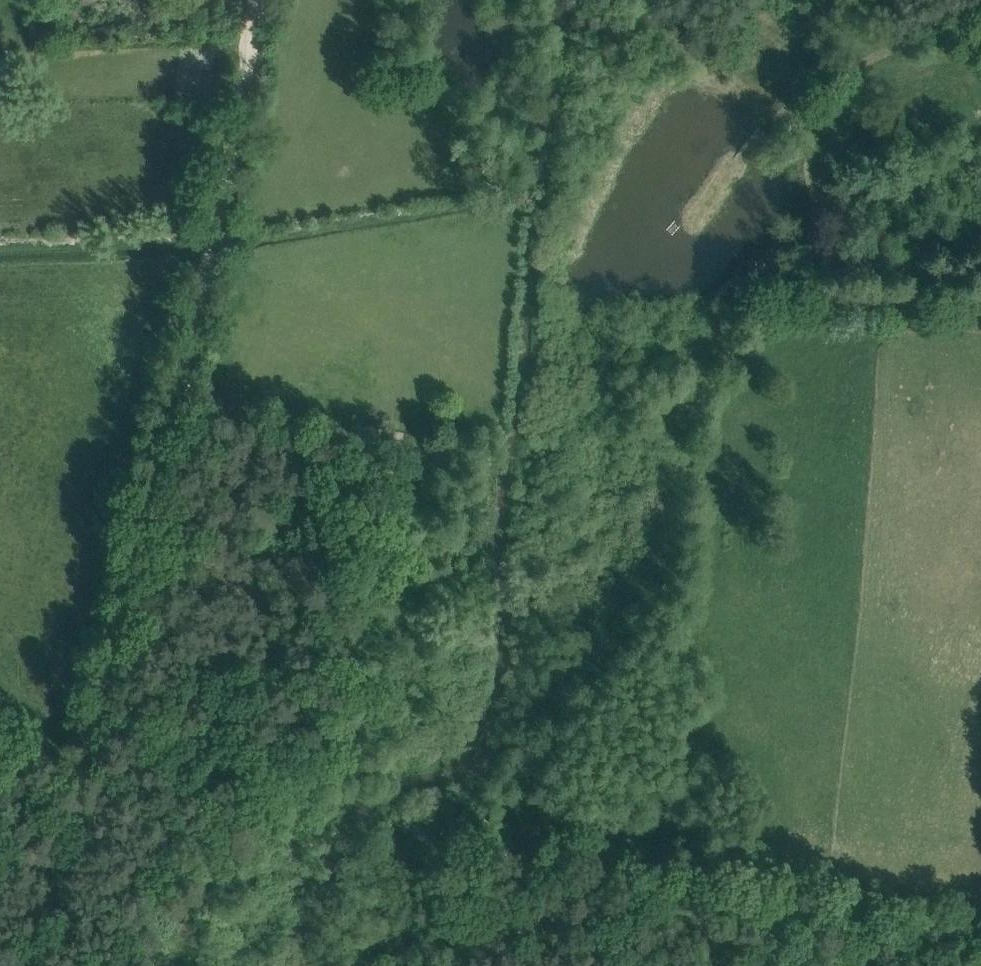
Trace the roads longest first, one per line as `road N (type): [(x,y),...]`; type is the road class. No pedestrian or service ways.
road 1 (track): [(10,965),(169,404),(254,0)]

